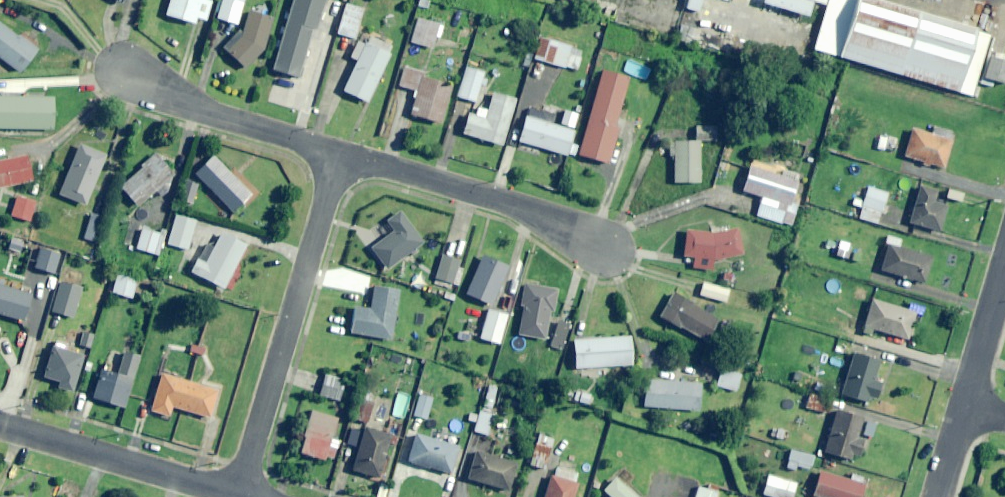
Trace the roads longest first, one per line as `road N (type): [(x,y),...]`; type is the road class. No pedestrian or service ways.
road 1 (residential): [(343,155),(240,493)]
road 2 (residential): [(343,155),(534,210),(606,251)]
road 3 (residential): [(0,422),(240,493)]
road 4 (residential): [(128,71),(156,93),(343,155)]
road 5 (residential): [(964,408),(1004,273)]

